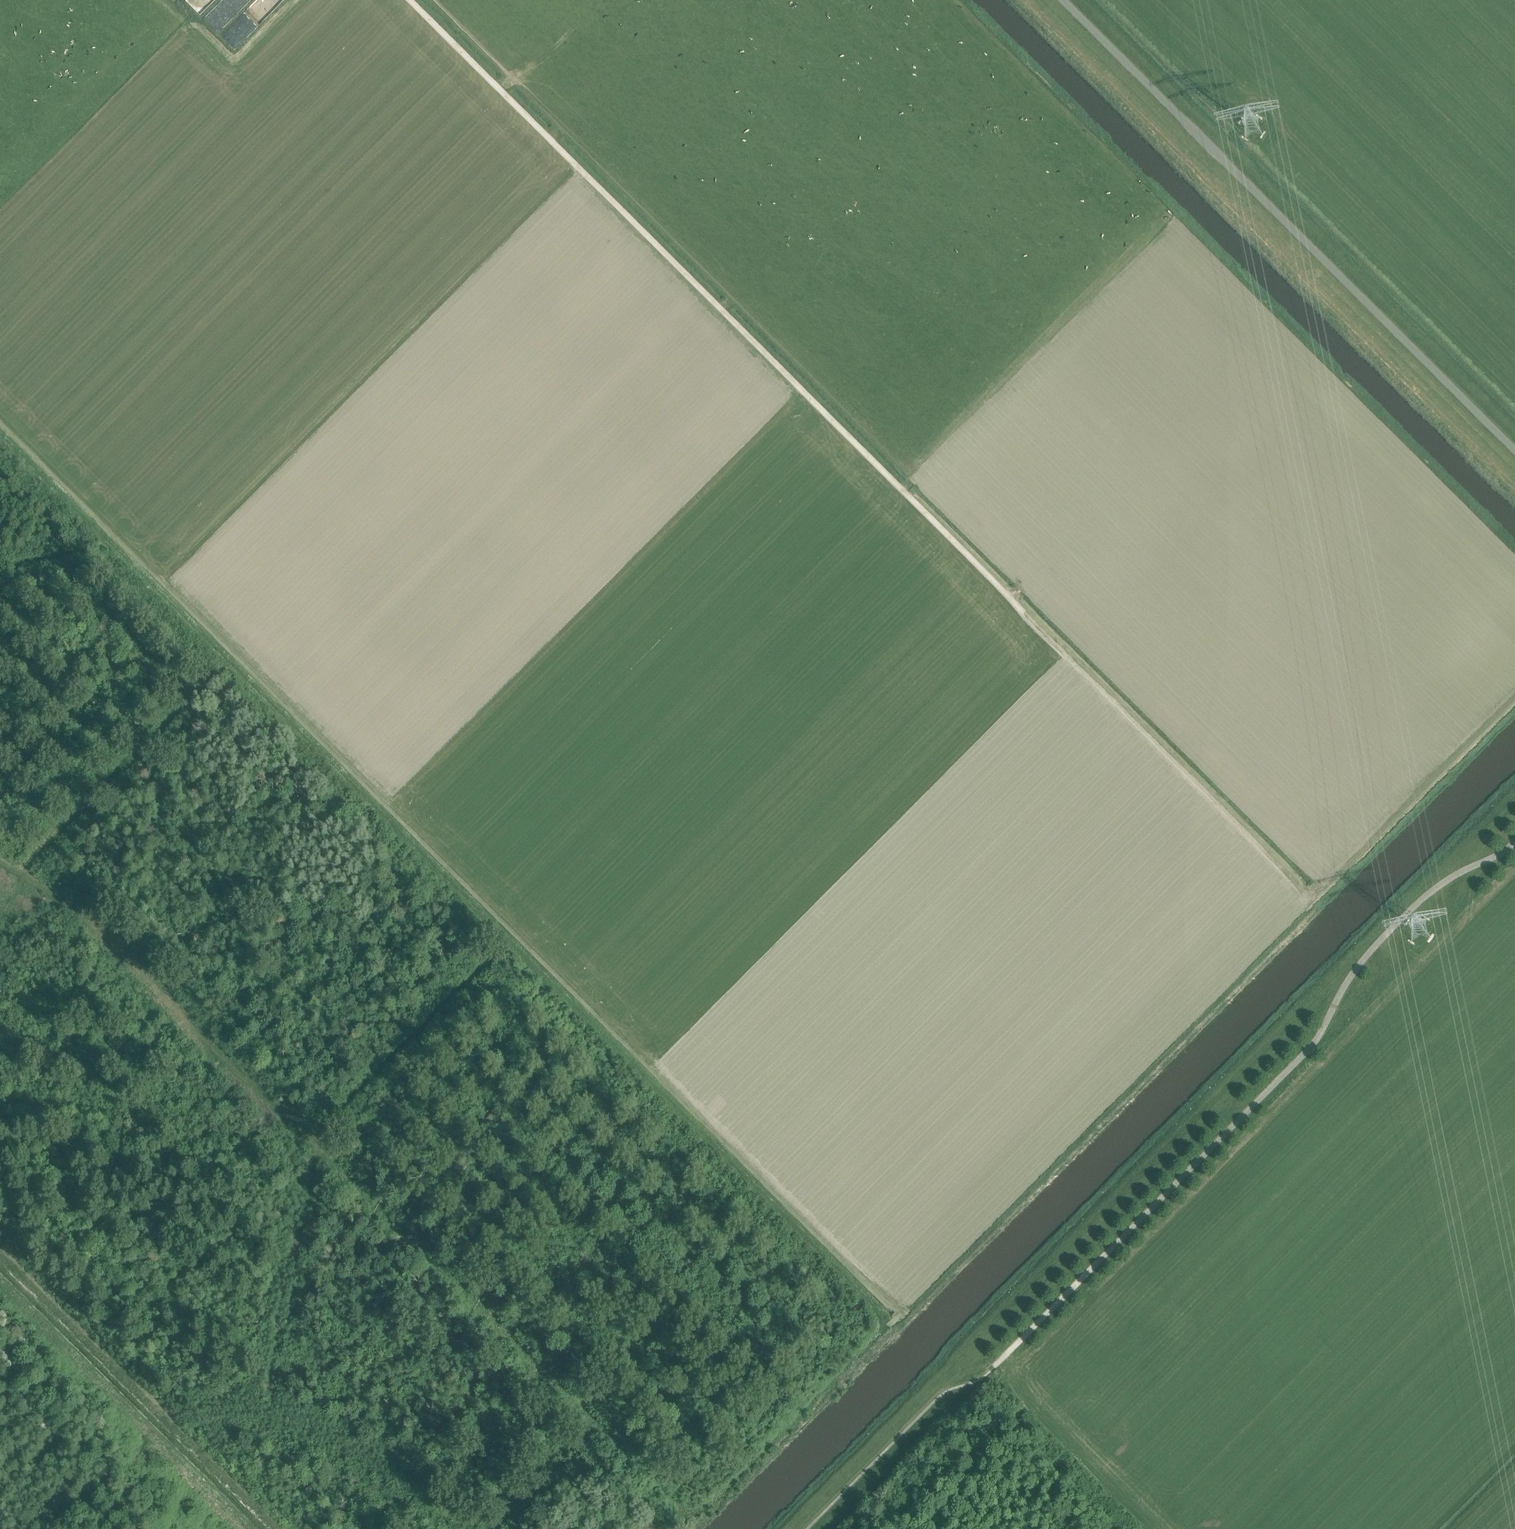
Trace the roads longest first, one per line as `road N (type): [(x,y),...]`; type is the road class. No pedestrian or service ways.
road 1 (track): [(1006,598),(403,0)]
road 2 (unclassified): [(1514,454),(1062,0)]

